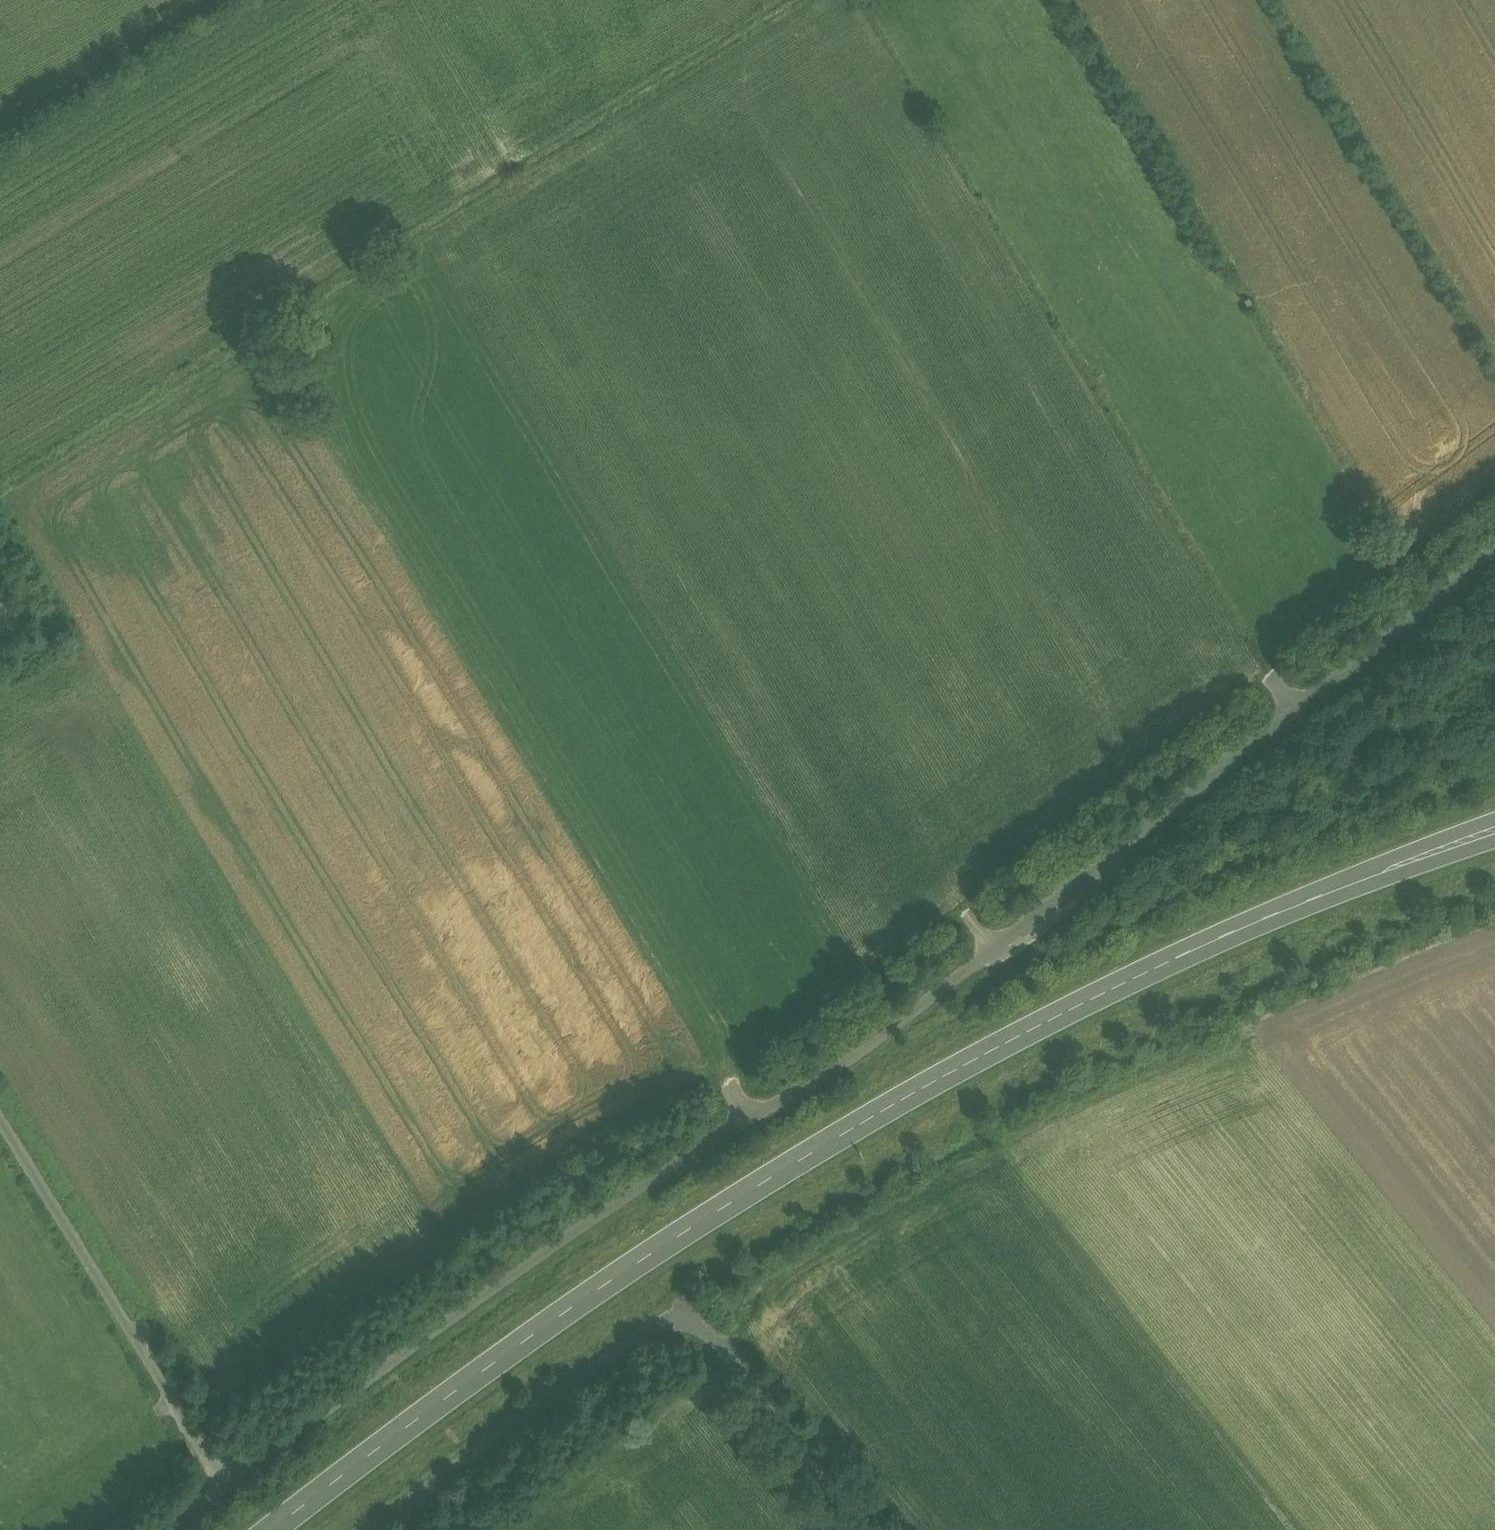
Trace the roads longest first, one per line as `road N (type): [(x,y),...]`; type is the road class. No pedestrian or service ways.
road 1 (unclassified): [(1494,554),(1147,839),(858,1061),(749,1117),(228,1486)]
road 2 (primary): [(270,1529),(632,1265),(892,1104),(1124,982),(1341,887)]
road 3 (unclassified): [(868,1529),(722,1345),(695,1325),(662,1325),(617,1349),(375,1529)]
road 4 (unclassified): [(228,1486),(0,1117)]
road 5 (primary): [(1494,818),(1341,887)]
road 6 (primary): [(1341,887),(1494,837)]

